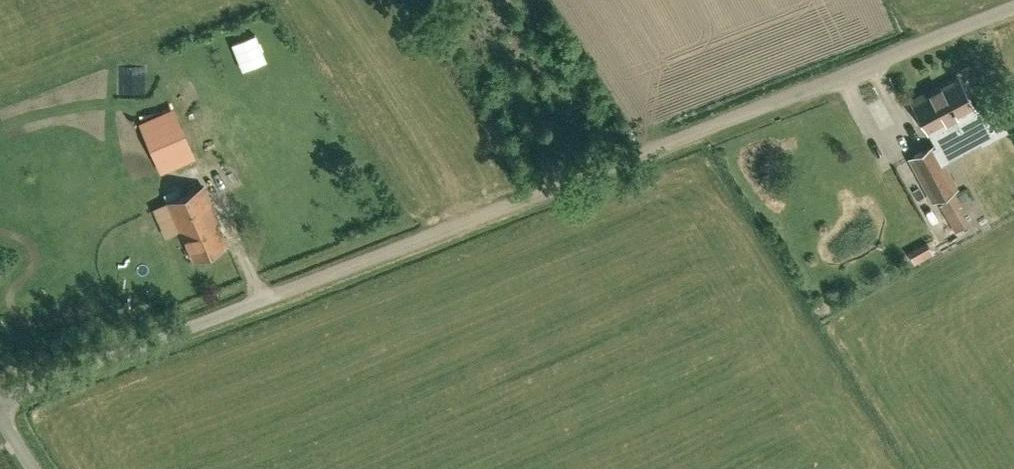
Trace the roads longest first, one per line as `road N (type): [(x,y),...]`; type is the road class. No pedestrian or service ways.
road 1 (track): [(0,401),(1013,10)]

